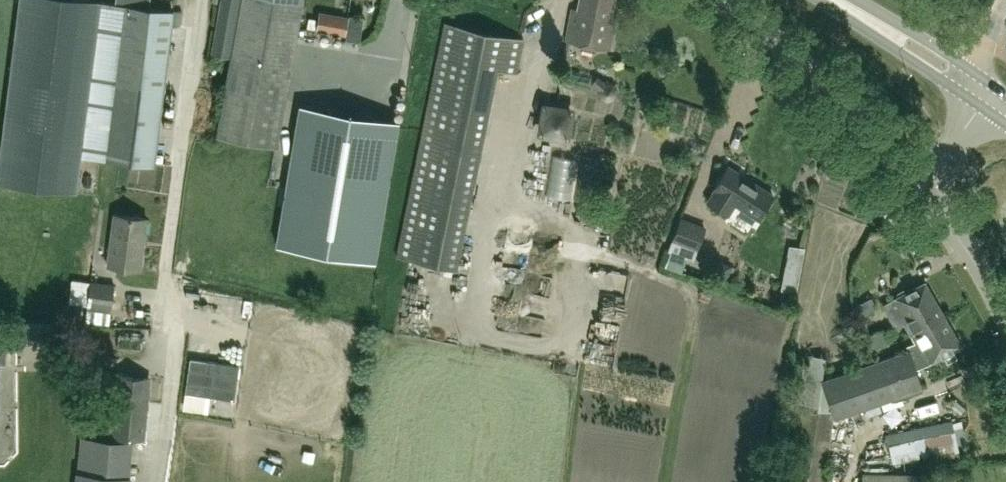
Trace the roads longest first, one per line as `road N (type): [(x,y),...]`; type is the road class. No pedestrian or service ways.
road 1 (unclassified): [(956,144),(925,158),(896,154),(727,0)]
road 2 (unclassified): [(1005,317),(944,213),(942,171),(956,144)]
road 3 (primary): [(981,91),(842,0)]

